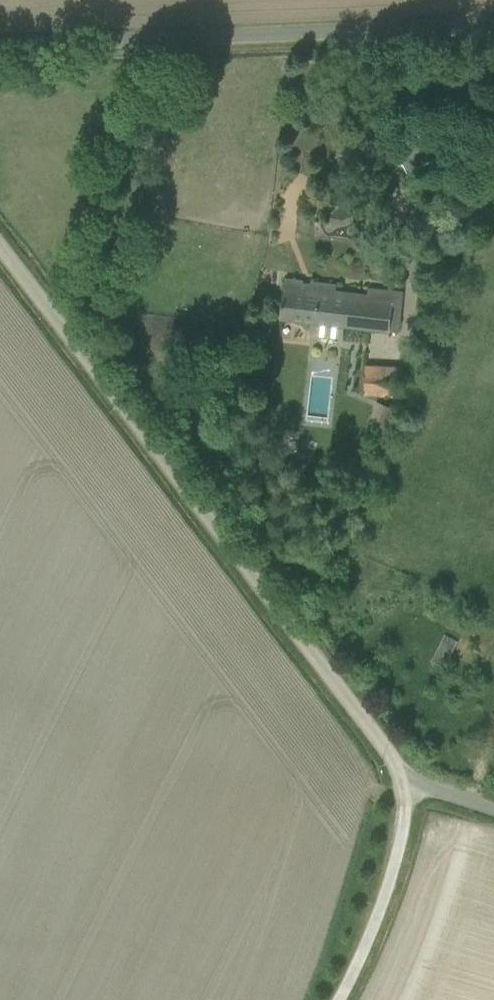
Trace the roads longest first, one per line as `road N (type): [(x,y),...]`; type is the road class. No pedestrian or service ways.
road 1 (unclassified): [(403,789),(377,739),(0,247)]
road 2 (unclassified): [(493,25),(0,45)]
road 3 (unclassified): [(338,999),(390,879),(403,789)]

